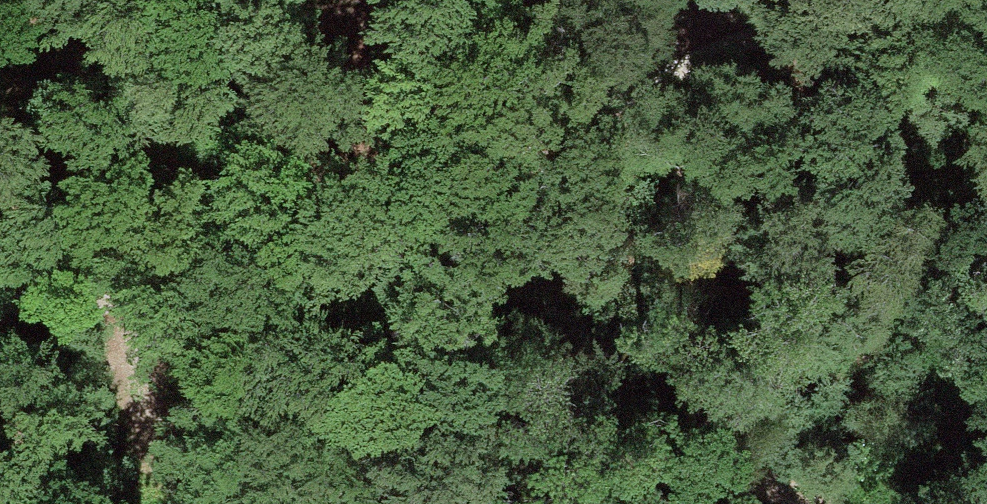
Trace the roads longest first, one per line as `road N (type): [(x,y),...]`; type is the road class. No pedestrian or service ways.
road 1 (track): [(157,299),(155,420),(243,495),(705,474),(785,489),(809,503)]
road 2 (track): [(157,299),(315,244),(862,0)]
road 3 (track): [(0,463),(157,299)]
road 4 (track): [(0,304),(157,299)]

